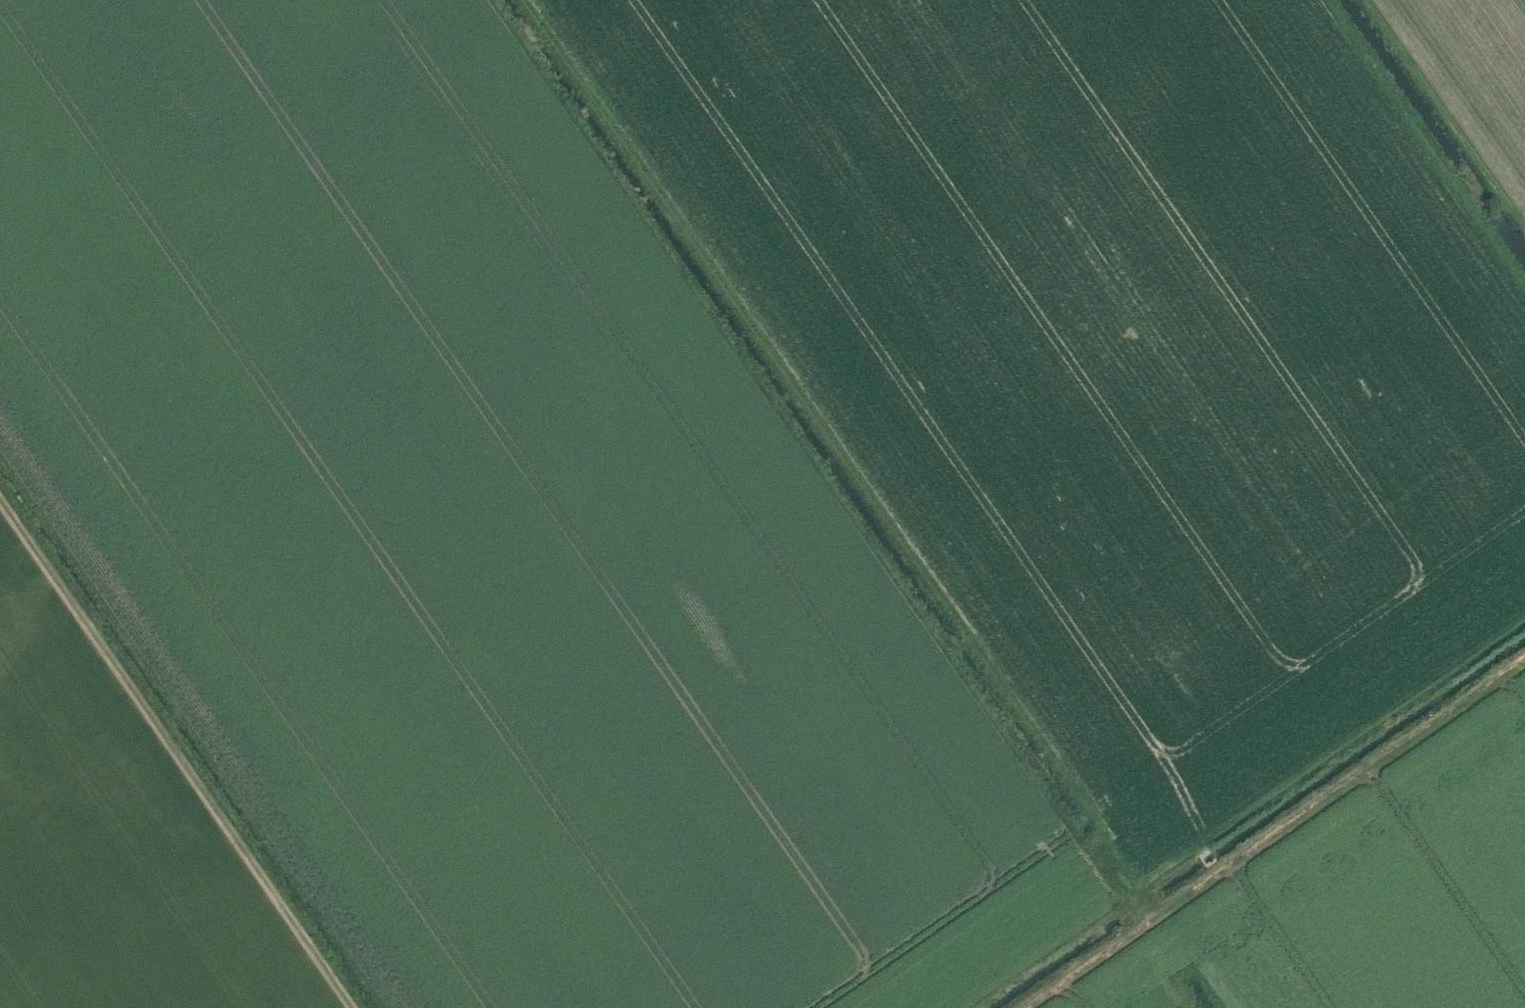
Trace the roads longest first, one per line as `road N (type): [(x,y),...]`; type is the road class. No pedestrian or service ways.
road 1 (track): [(353,1007),(0,507)]
road 2 (track): [(1036,1007),(1524,669)]

